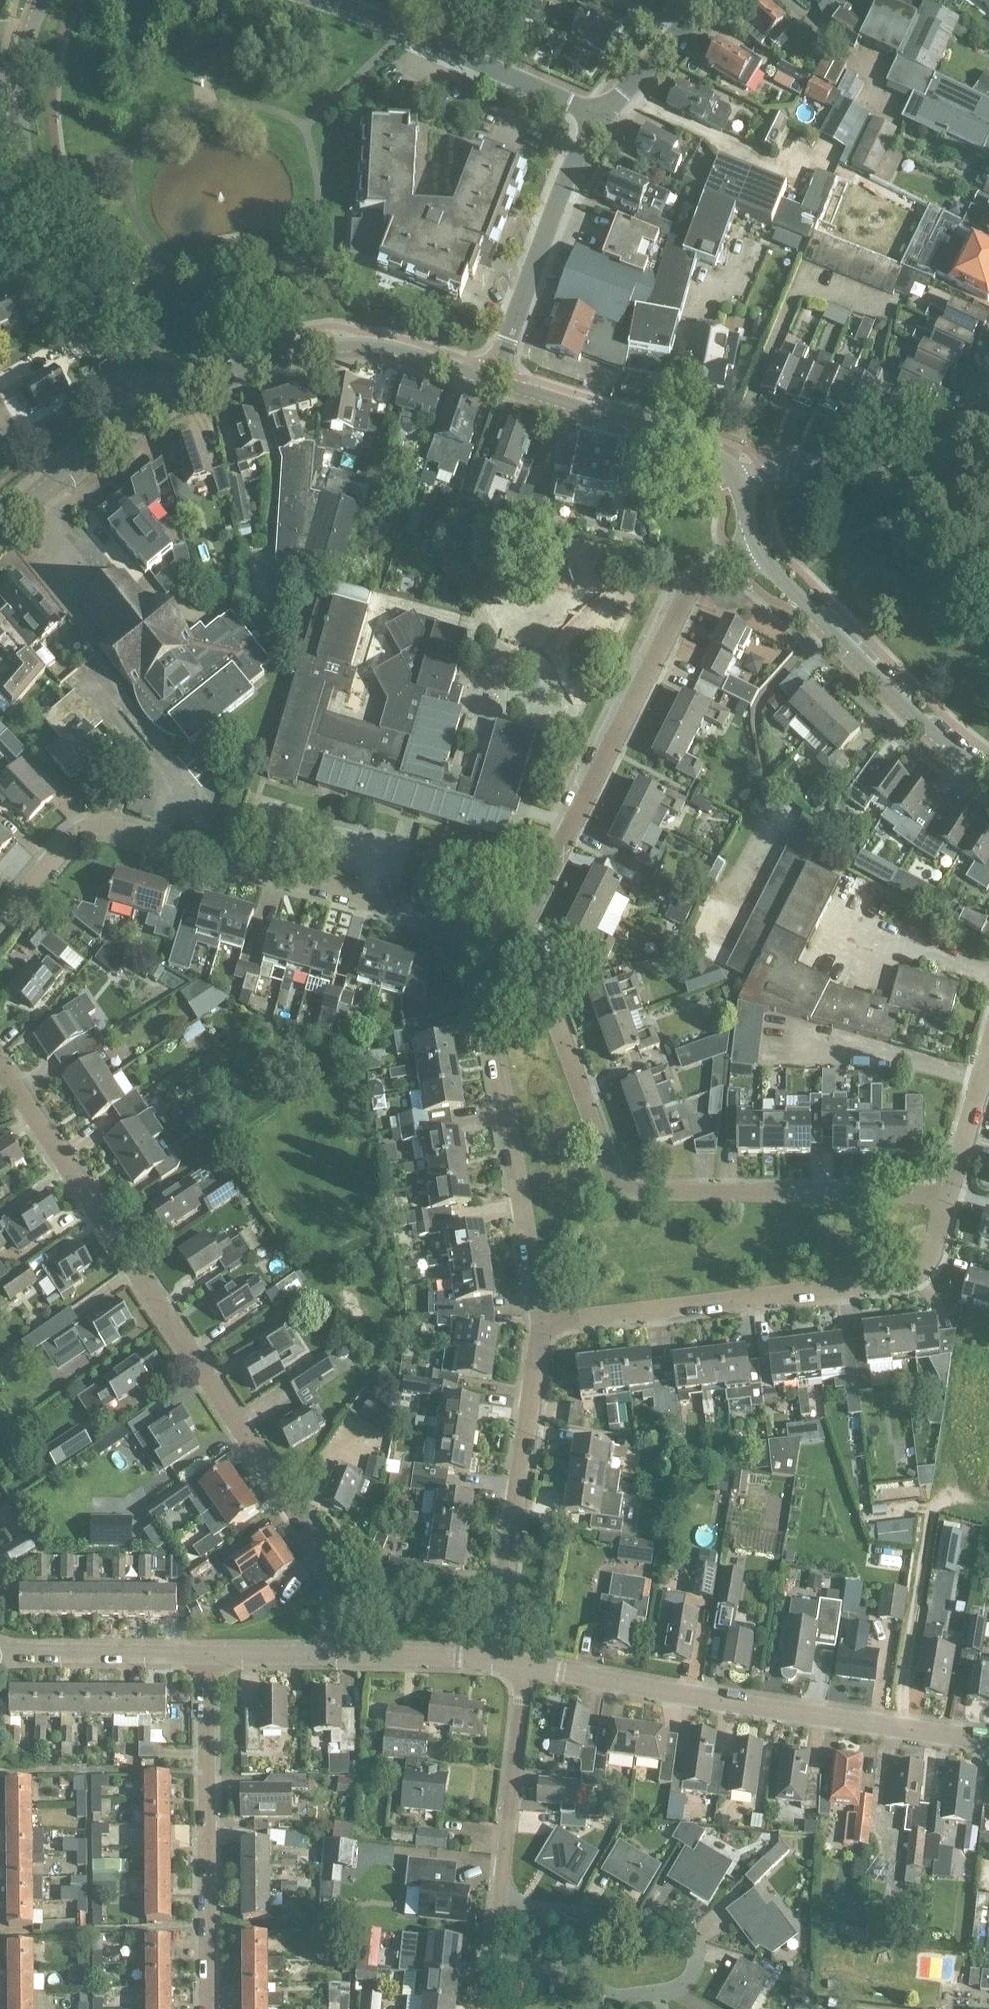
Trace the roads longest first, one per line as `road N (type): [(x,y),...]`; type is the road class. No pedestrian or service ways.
road 1 (residential): [(337,1656),(337,1587),(324,1553),(0,1068)]
road 2 (residential): [(951,1197),(636,1193),(611,1175),(523,920)]
road 3 (residential): [(0,924),(71,838),(114,827),(473,938)]
road 4 (residential): [(988,1743),(522,1664)]
road 5 (residential): [(548,1325),(910,1284),(932,1257),(951,1197)]
road 6 (residential): [(523,920),(683,600),(699,580),(754,549)]
road 7 (secondary): [(44,0),(23,79),(30,175),(120,368),(144,383)]
road 8 (residential): [(473,938),(548,1325)]
road 9 (secondary): [(144,383),(186,385),(263,359),(352,345),(393,350),(492,385)]
road 10 (residential): [(208,2008),(204,1656)]
road 11 (residential): [(485,2008),(522,1664)]
road 12 (residential): [(494,1659),(548,1325)]
road 13 (residential): [(600,121),(291,0)]
road 14 (secondary): [(754,549),(861,672),(988,775)]
road 15 (residential): [(492,385),(580,145),(600,121)]
road 16 (secondary): [(492,385),(715,452),(740,477)]
road 17 (residential): [(740,477),(914,473),(963,439),(978,414)]
road 18 (residential): [(204,1656),(0,1655)]
road 19 (residential): [(600,121),(707,0)]
road 20 (residential): [(494,1659),(337,1656)]
road 21 (residential): [(951,1197),(988,1058)]
road 22 (tertiary): [(0,531),(110,439)]
road 23 (residential): [(337,1656),(204,1656)]

